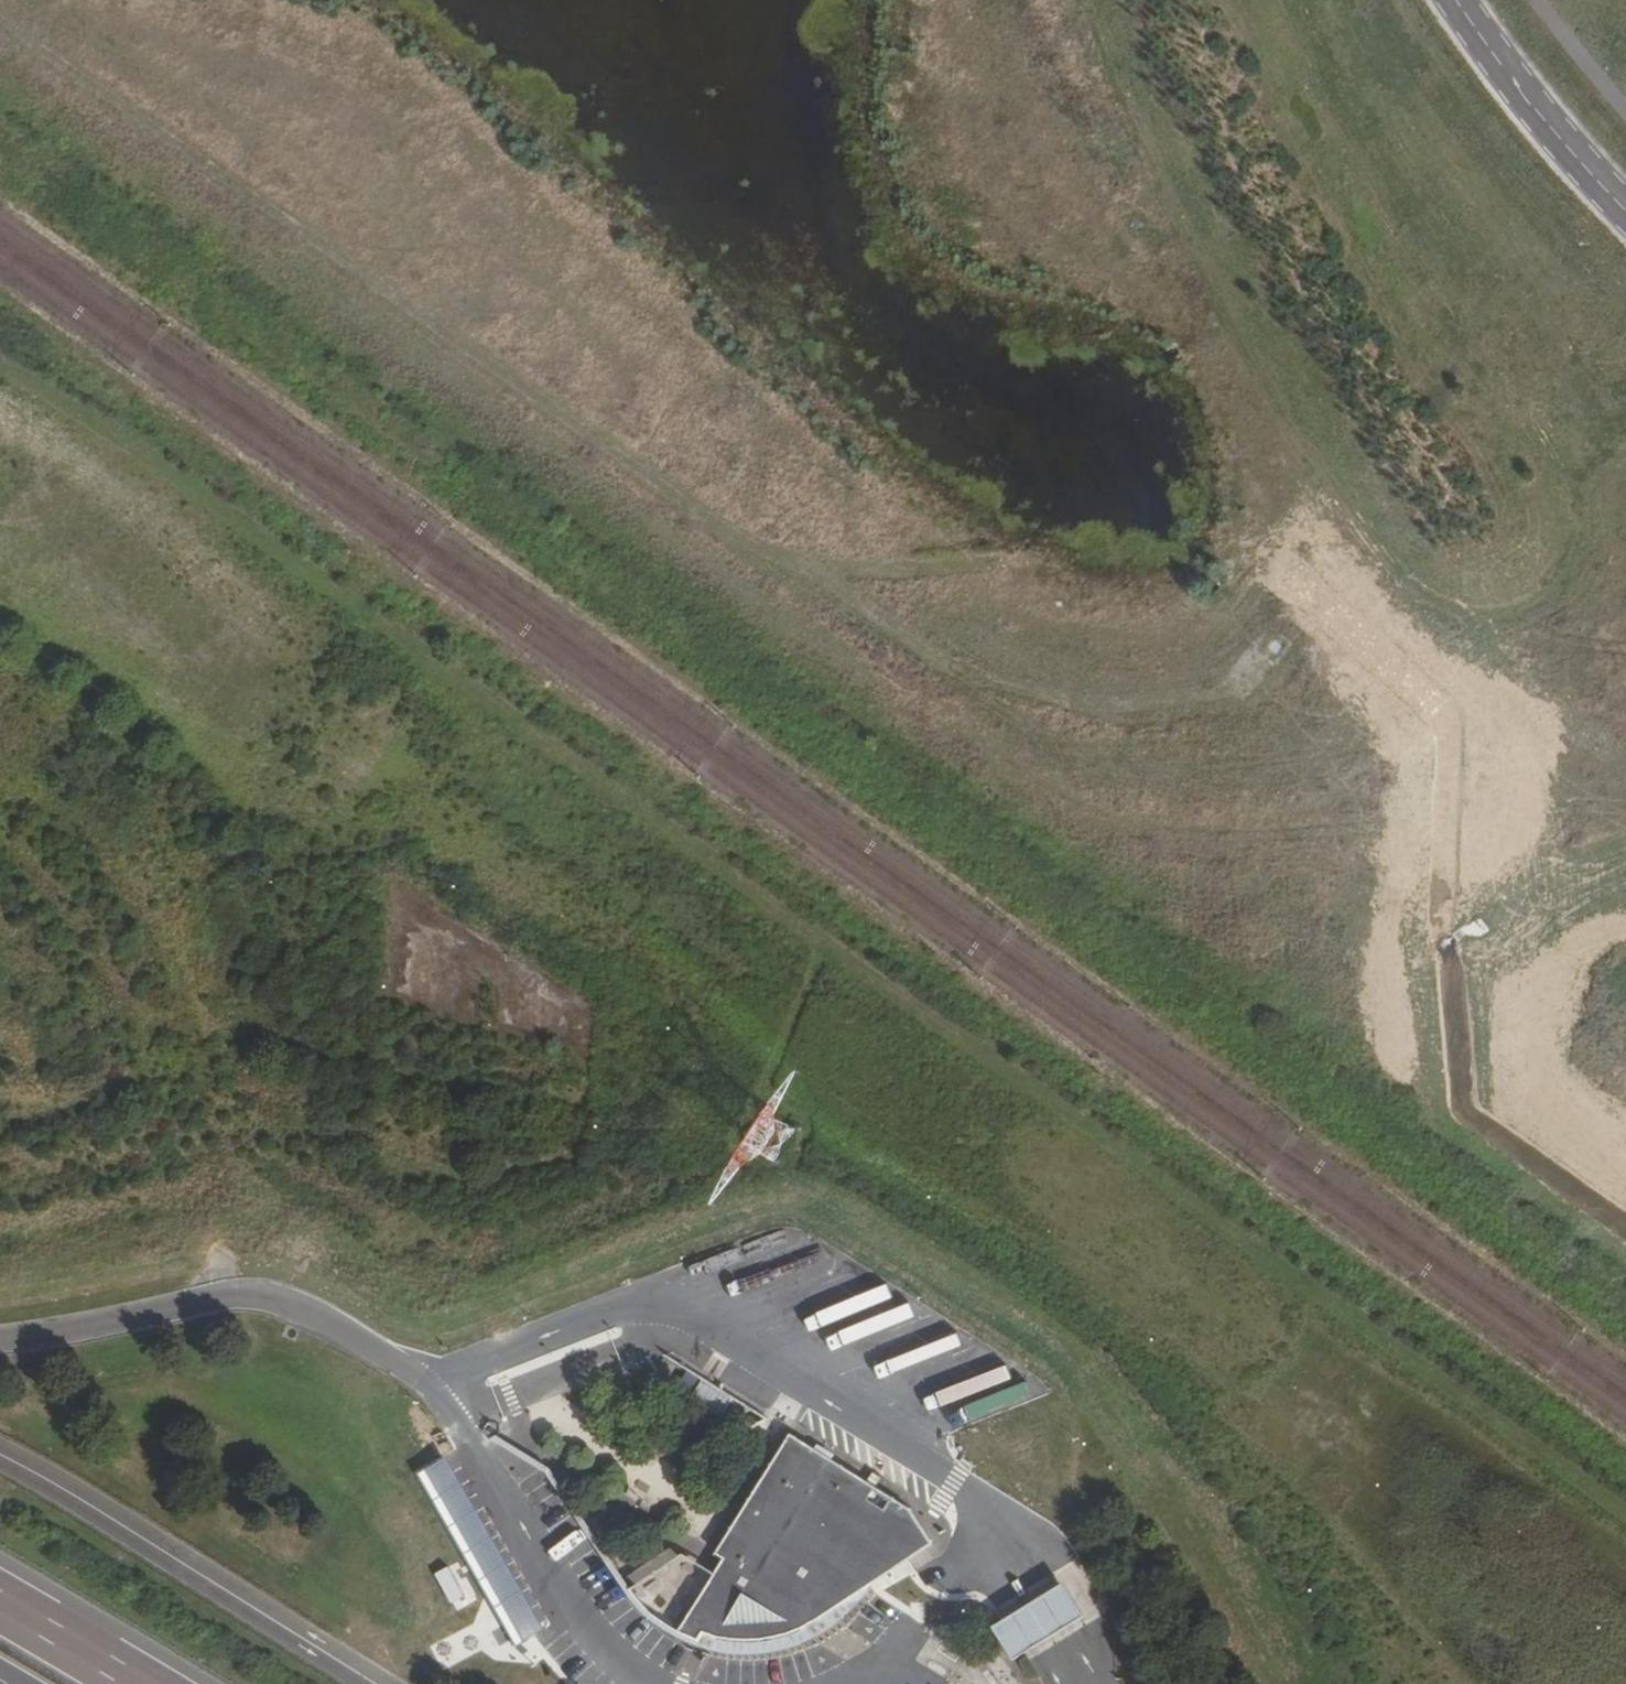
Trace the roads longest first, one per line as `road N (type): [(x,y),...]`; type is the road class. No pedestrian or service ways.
road 1 (tertiary): [(1456,0),(1522,94),(1625,210)]
road 2 (motorway): [(139,1683),(0,1601)]

